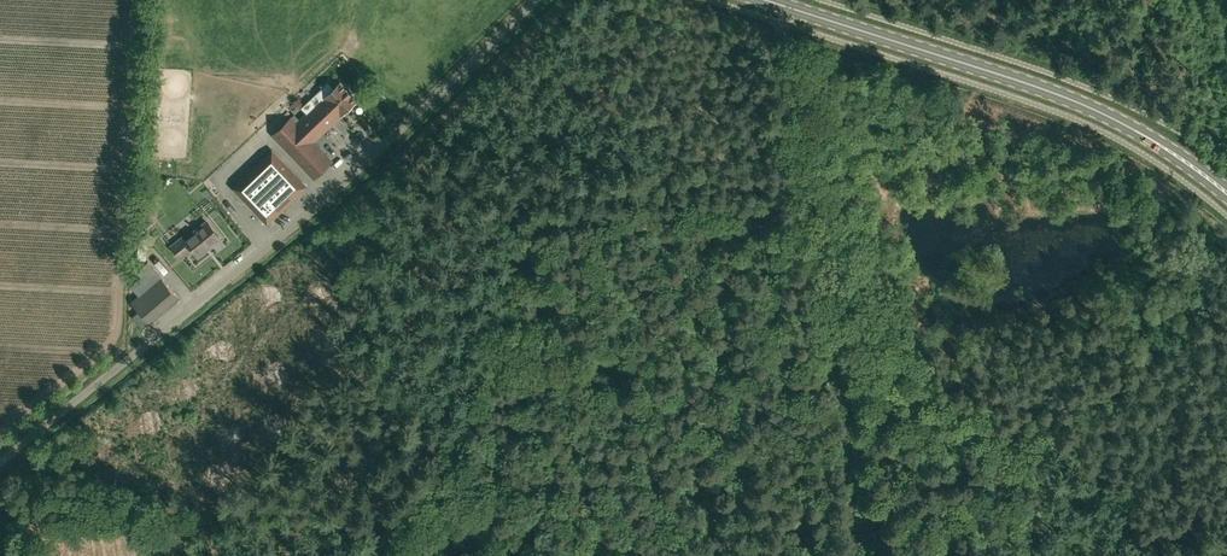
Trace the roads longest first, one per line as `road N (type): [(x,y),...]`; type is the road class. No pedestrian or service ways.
road 1 (residential): [(0,466),(354,169),(536,0)]
road 2 (secondary): [(783,5),(1092,108),(1213,180)]
road 3 (track): [(857,540),(996,555)]

